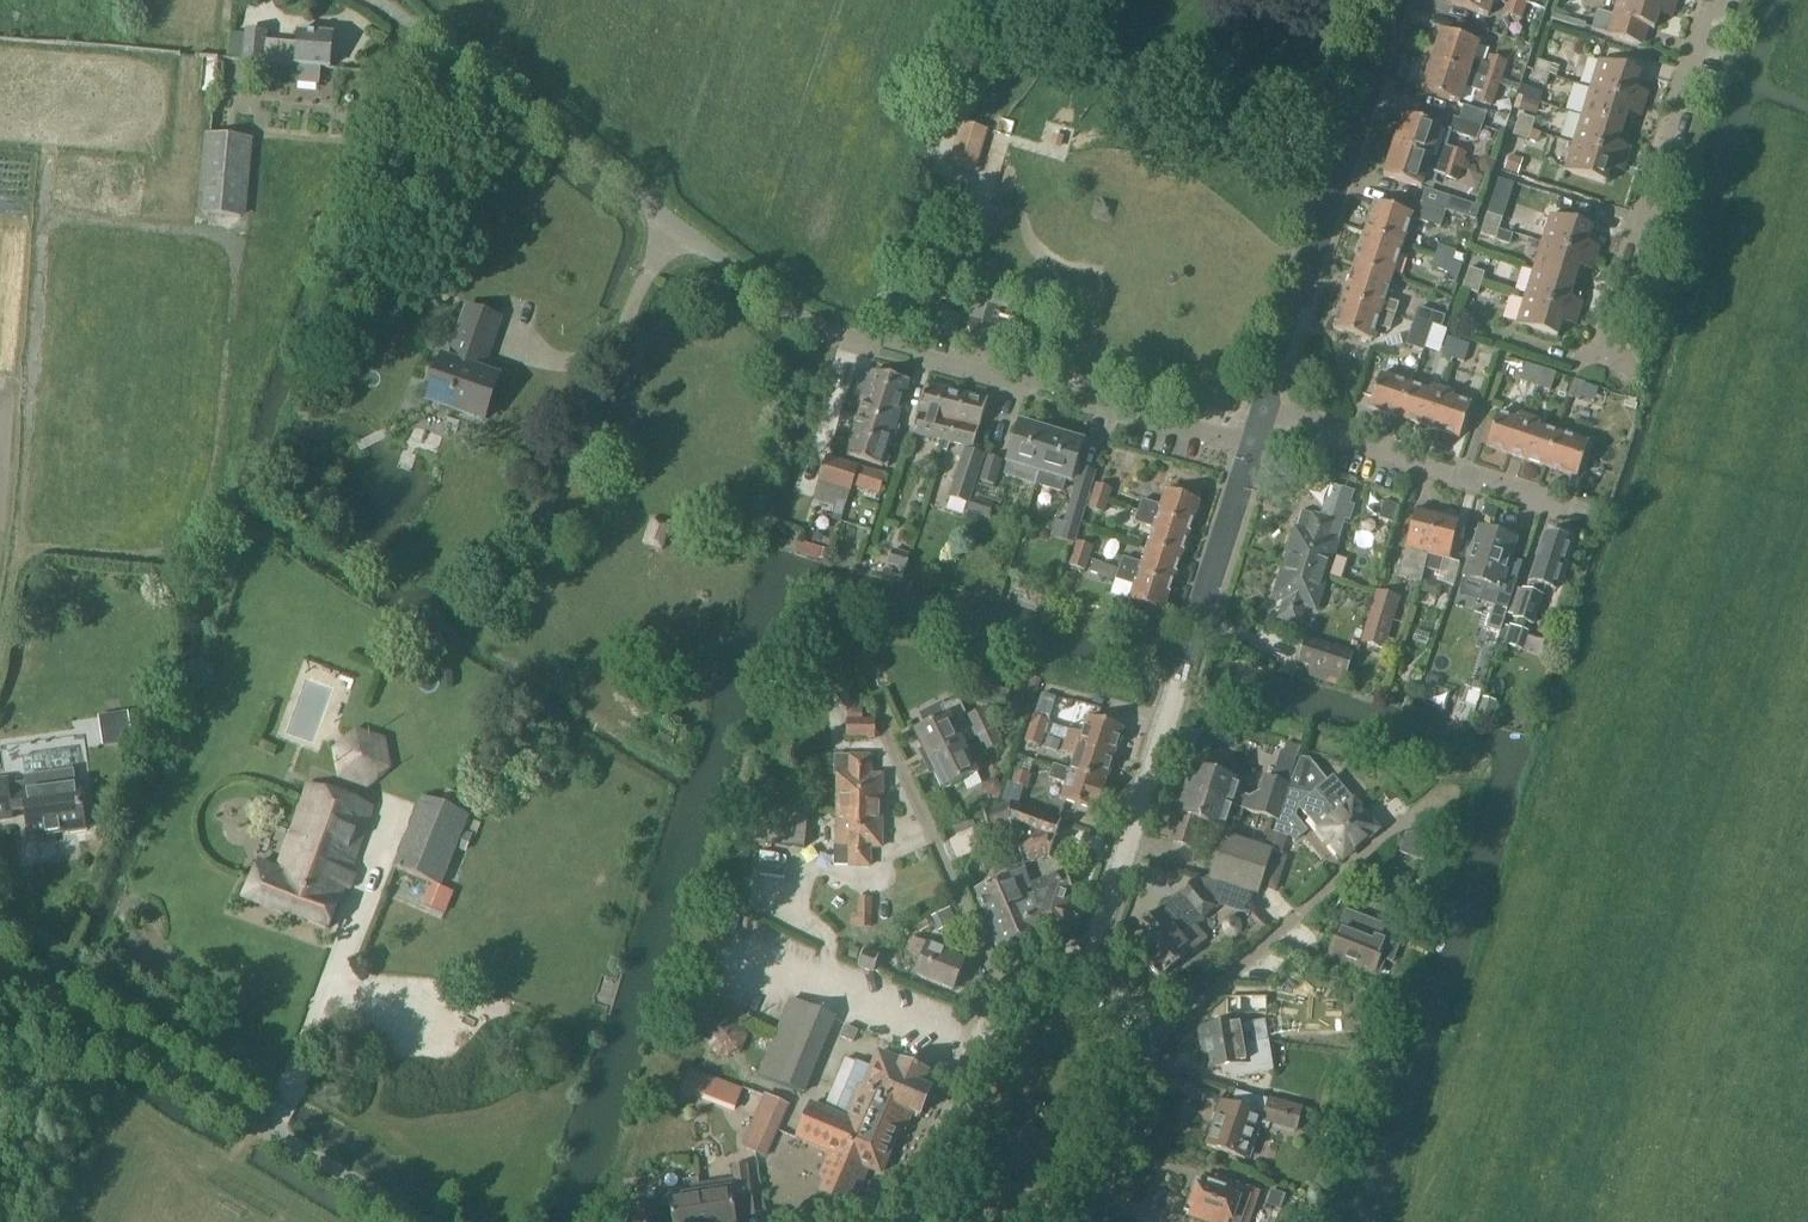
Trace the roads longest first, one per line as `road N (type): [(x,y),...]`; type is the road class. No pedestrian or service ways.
road 1 (residential): [(1251,435),(814,331),(370,1)]
road 2 (tertiary): [(1092,972),(1251,435)]
road 3 (residential): [(438,1221),(0,968)]
road 4 (tertiary): [(1259,412),(1389,0)]
road 5 (track): [(46,219),(17,555),(0,644)]
road 6 (residential): [(1599,363),(1717,0)]
road 7 (residential): [(1139,1054),(1414,816)]
road 8 (residential): [(1595,521),(1259,412)]
road 9 (residential): [(1004,991),(890,744)]
road 10 (tertiary): [(1004,991),(980,1031),(918,1221)]
road 11 (tertiary): [(1087,1221),(1139,1054)]

